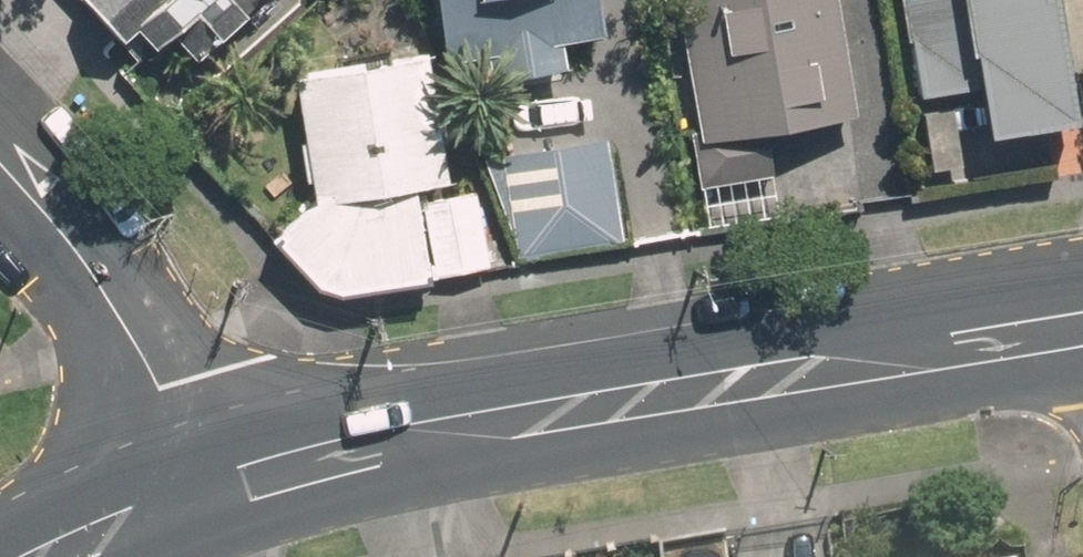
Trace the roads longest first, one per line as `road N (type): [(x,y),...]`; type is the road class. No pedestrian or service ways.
road 1 (secondary): [(1082,328),(474,426),(230,492)]
road 2 (residential): [(230,492),(106,292),(0,162)]
road 3 (secondary): [(230,492),(45,556)]

